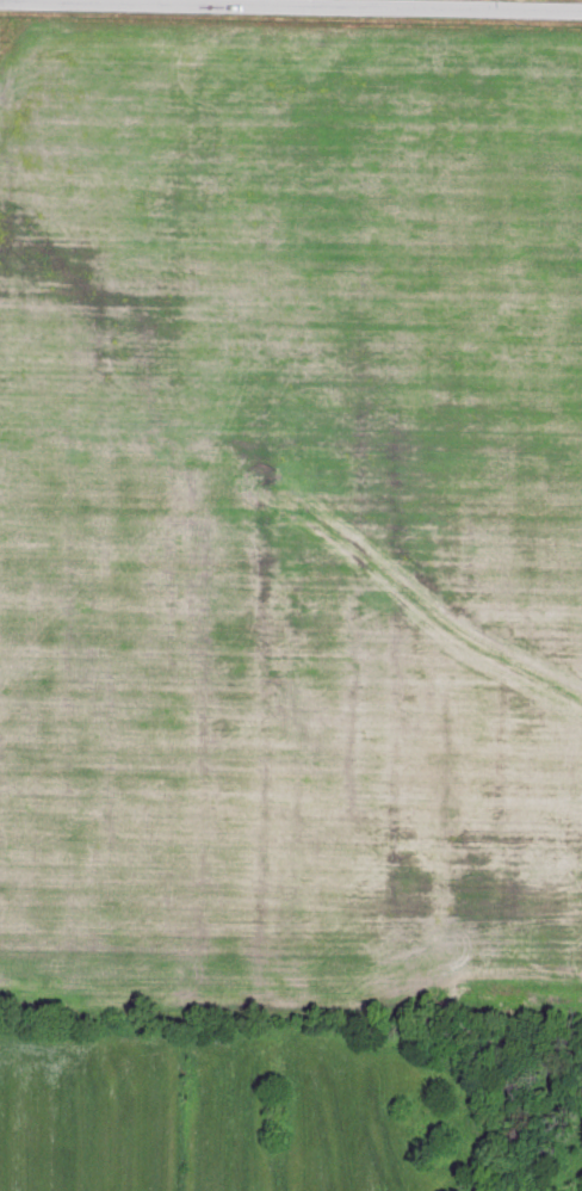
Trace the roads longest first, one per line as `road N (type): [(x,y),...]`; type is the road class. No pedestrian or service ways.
road 1 (residential): [(0,6),(581,15)]

